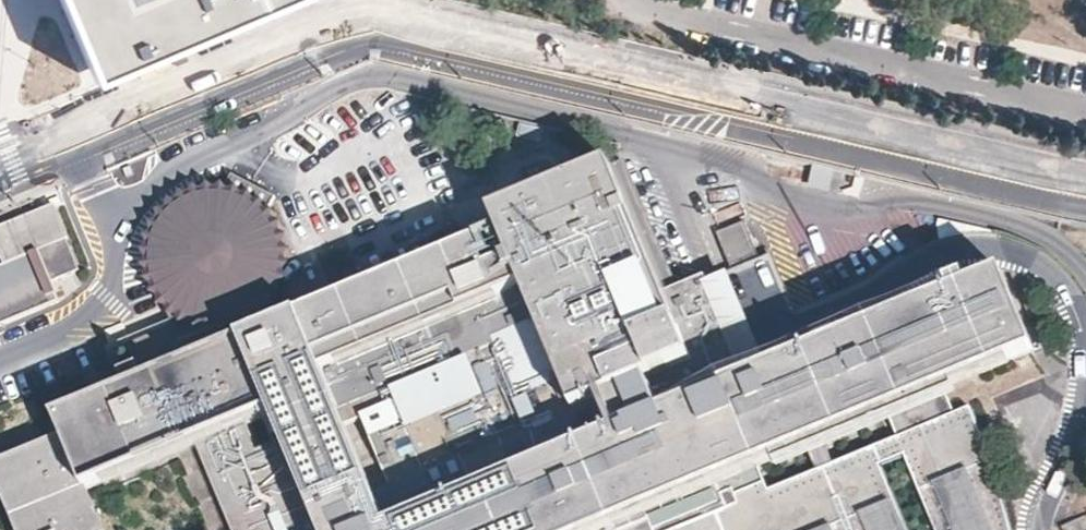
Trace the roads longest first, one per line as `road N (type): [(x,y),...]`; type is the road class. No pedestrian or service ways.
road 1 (residential): [(1085,189),(373,30),(319,41),(19,162)]

